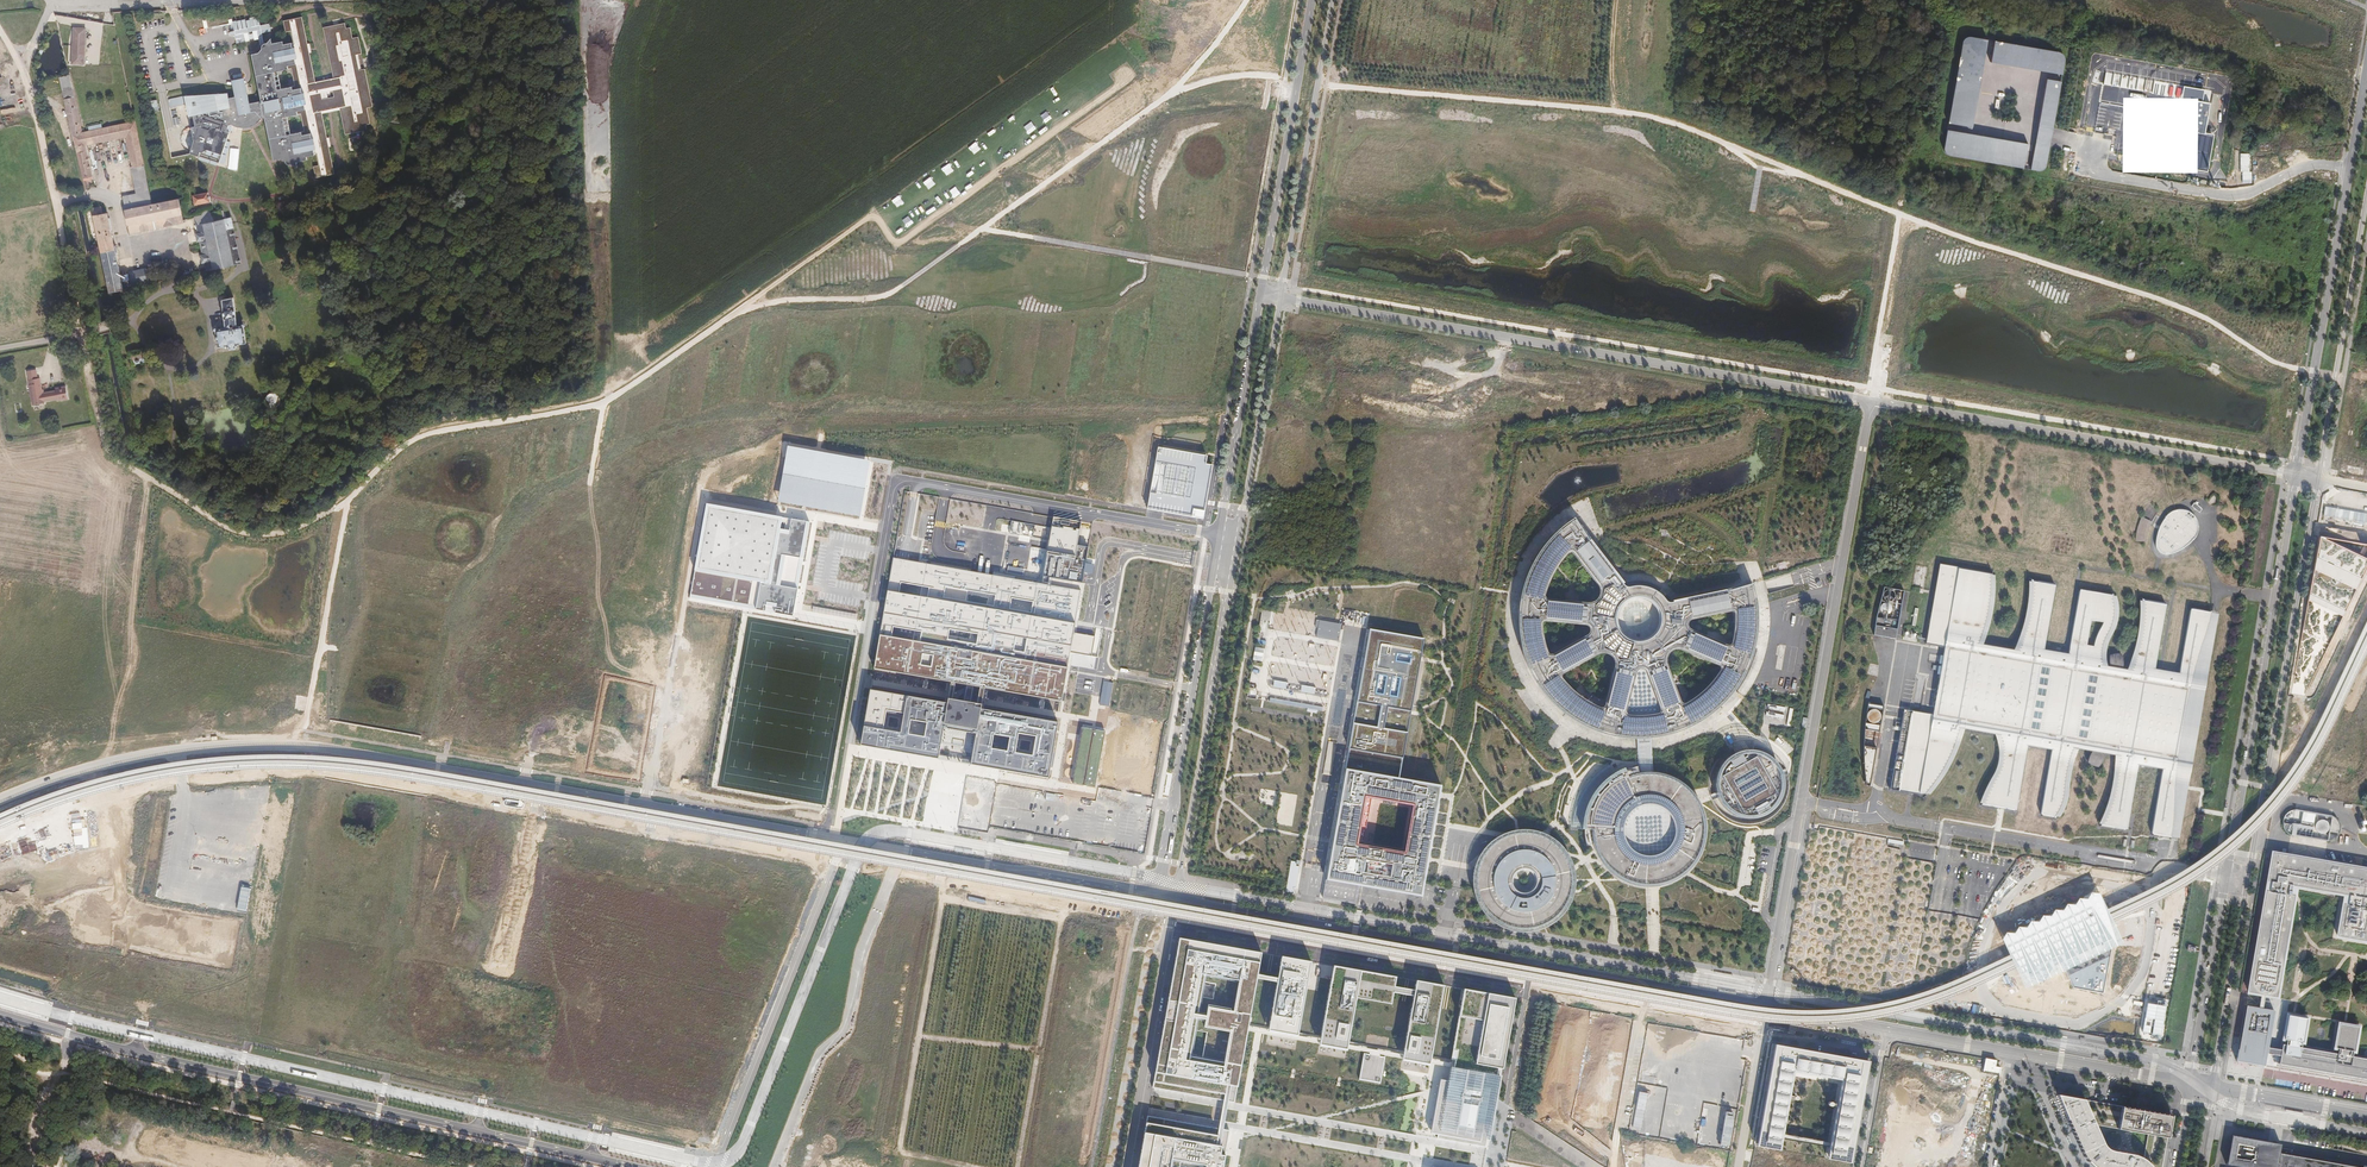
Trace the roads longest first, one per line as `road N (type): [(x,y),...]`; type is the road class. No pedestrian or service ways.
road 1 (track): [(1610,110),(1699,132),(1931,226),(2177,306),(2279,364),(2306,369)]
road 2 (track): [(84,345),(108,451),(249,535),(282,532),(344,503),(387,455),(434,428),(601,400)]
road 3 (secondary): [(0,1015),(633,1166)]
road 4 (secondary): [(2212,1087),(2317,477)]
road 5 (secondary): [(2297,474),(2188,1083)]
road 6 (residential): [(1769,1007),(1871,401)]
road 7 (unclassified): [(1280,300),(1871,401)]
road 8 (tertiary): [(1658,988),(1172,900)]
road 9 (track): [(739,309),(875,214),(898,244),(1131,76)]
road 10 (unclassified): [(1218,535),(903,482),(894,491),(870,636)]
road 11 (unclassified): [(1871,401),(2280,471)]
road 12 (secondary): [(2366,70),(2297,474)]
road 13 (tertiary): [(1172,900),(1240,539)]
road 14 (tertiary): [(1218,535),(1155,896)]
road 15 (tertiary): [(847,839),(715,1166)]
road 16 (track): [(983,229),(1176,91),(1230,76),(1283,81)]
road 17 (tertiary): [(0,801),(106,763),(187,748),(326,747)]
road 18 (unclassified): [(0,29),(31,107),(84,345)]
road 19 (tertiary): [(1155,896),(847,839)]
road 20 (tertiary): [(1280,300),(1332,0)]
road 21 (tertiary): [(1313,0),(1259,296)]
road 22 (track): [(1074,881),(1016,1166)]
road 23 (track): [(106,763),(148,480)]
road 24 (track): [(1326,86),(1610,110)]
road 25 (secondary): [(2317,477),(2366,201)]
road 26 (tertiary): [(1126,1166),(1172,900)]
road 27 (residential): [(668,679),(552,653),(524,782)]
road 28 (track): [(338,506),(343,531),(308,715),(290,744)]
road 29 (tertiary): [(1259,296),(1218,535)]
road 30 (tertiary): [(1240,539),(1280,300)]
road 31 (tertiary): [(847,839),(642,802)]
road 32 (tertiary): [(524,782),(326,747)]
road 33 (unclassified): [(1618,1166),(1641,1015),(1654,1008),(1658,988)]
road 34 (track): [(1898,215),(1872,388)]
road 35 (track): [(739,309),(875,298),(906,284)]
road 36 (track): [(601,400),(739,309)]
road 37 (residential): [(2212,1087),(2366,1116)]
road 38 (track): [(39,1166),(30,1154),(71,1035)]
road 39 (residential): [(1886,1028),(1860,1166)]
road 40 (tertiary): [(2137,1073),(2009,1050)]
road 41 (residential): [(668,679),(642,802)]
road 42 (tertiary): [(2009,1050),(1886,1028)]

